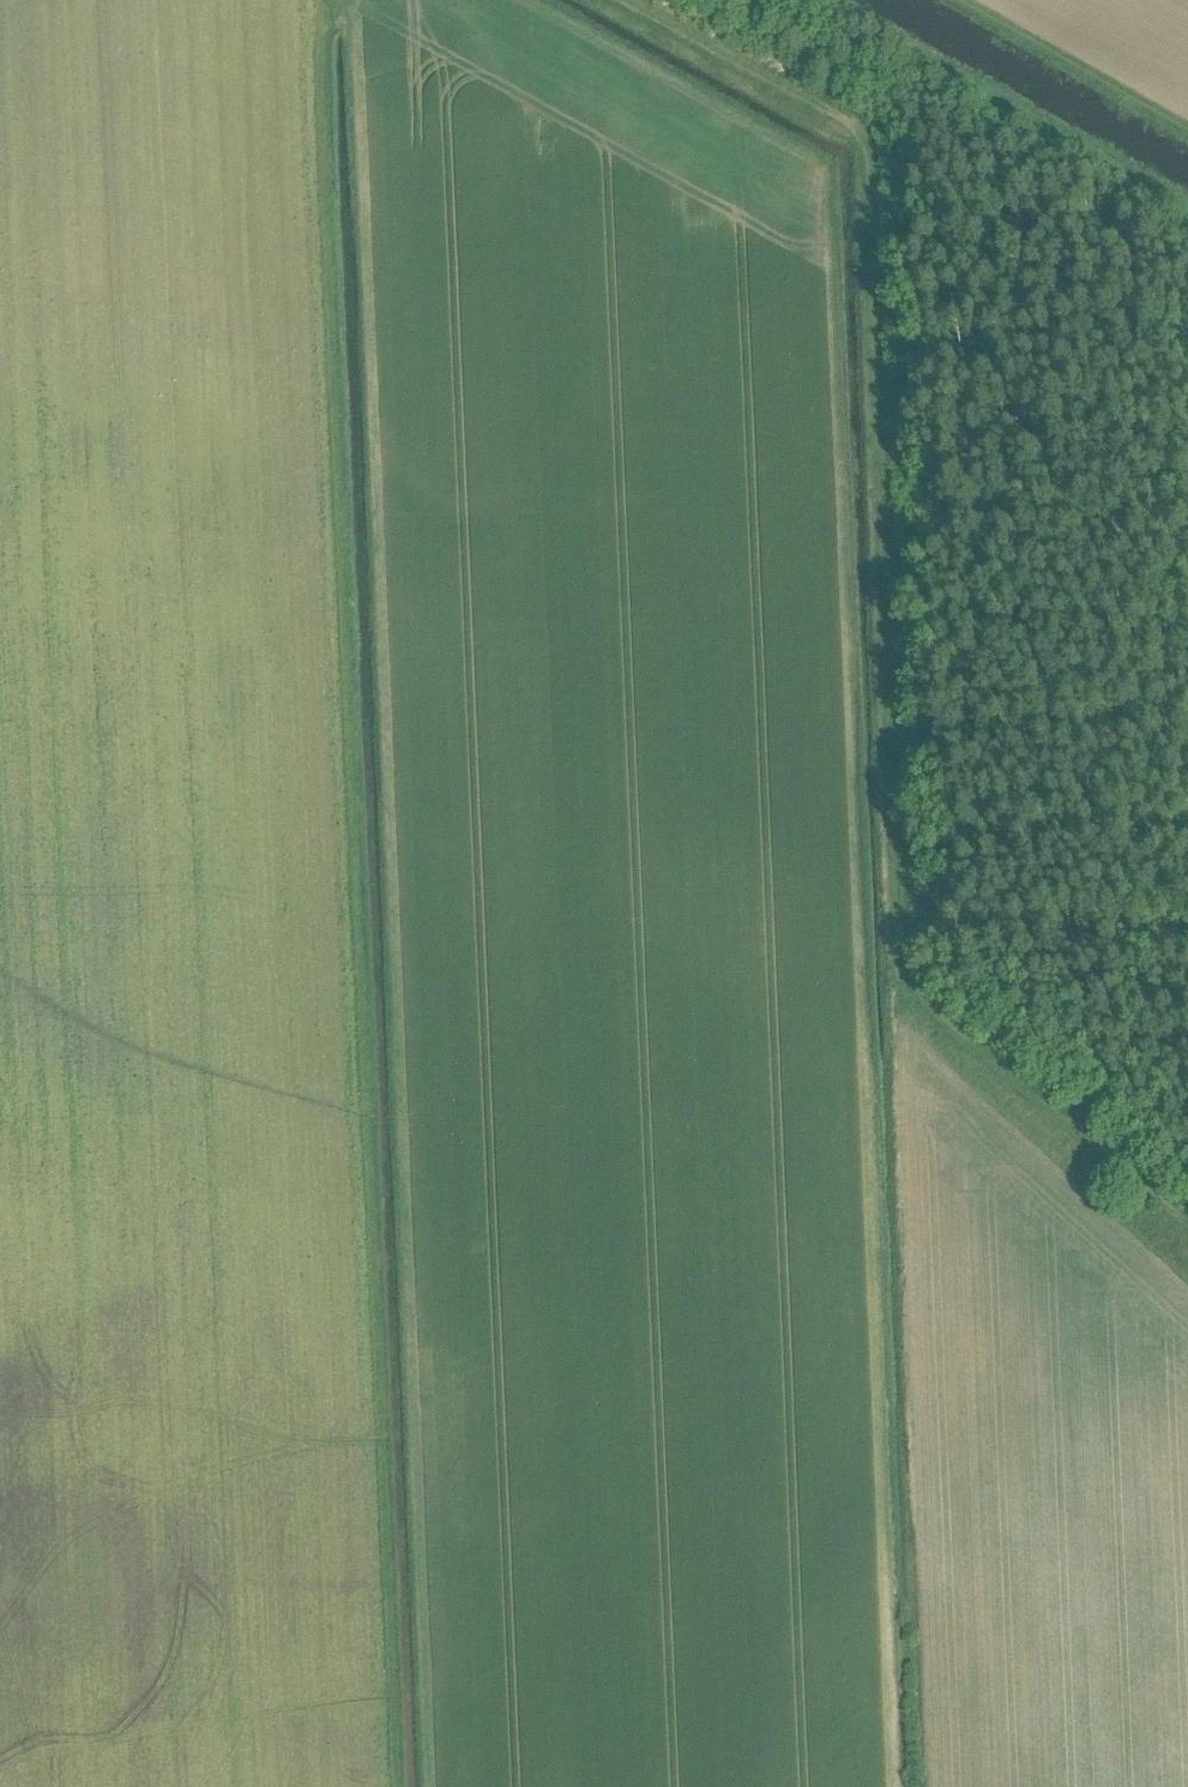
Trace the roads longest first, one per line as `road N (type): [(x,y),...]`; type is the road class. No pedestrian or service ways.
road 1 (track): [(1187,215),(808,0)]

